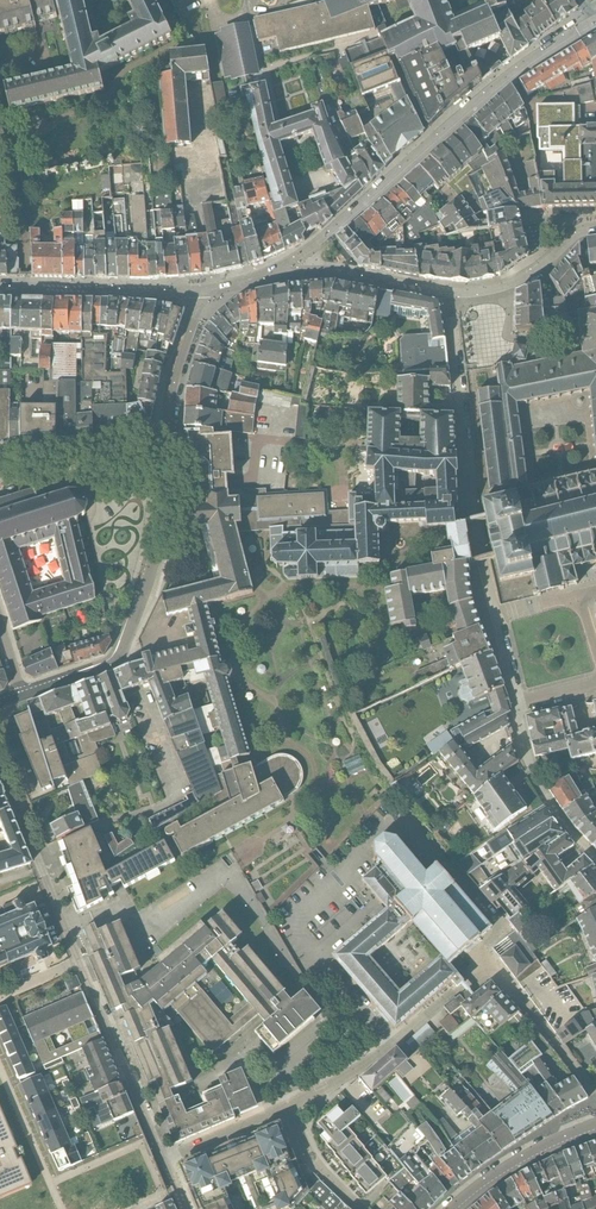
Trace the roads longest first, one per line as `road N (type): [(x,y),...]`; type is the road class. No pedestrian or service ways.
road 1 (residential): [(0,747),(164,1157)]
road 2 (residential): [(491,964),(482,950),(507,930),(414,826),(392,819),(292,918),(335,975)]
road 3 (residential): [(448,292),(480,543),(518,705)]
road 4 (tertiary): [(595,18),(487,93),(287,268)]
road 5 (tertiary): [(23,694),(119,654),(154,555),(166,462)]
road 6 (tertiary): [(203,288),(0,286)]
road 7 (tertiary): [(166,462),(176,377),(203,288)]
road 8 (residential): [(518,705),(539,783),(595,857)]
road 9 (residential): [(595,1101),(491,964)]
road 10 (tertiary): [(595,1123),(511,1163),(450,1208)]
road 11 (residential): [(166,462),(108,453),(0,454)]
road 12 (tertiary): [(448,292),(507,285),(595,228)]
road 13 (tertiary): [(287,268),(448,292)]
road 14 (residential): [(290,1106),(164,1157)]
road 15 (residential): [(361,1208),(313,1158),(290,1106)]
road 16 (residential): [(395,1041),(290,1106)]
road 17 (residential): [(491,964),(395,1041)]

